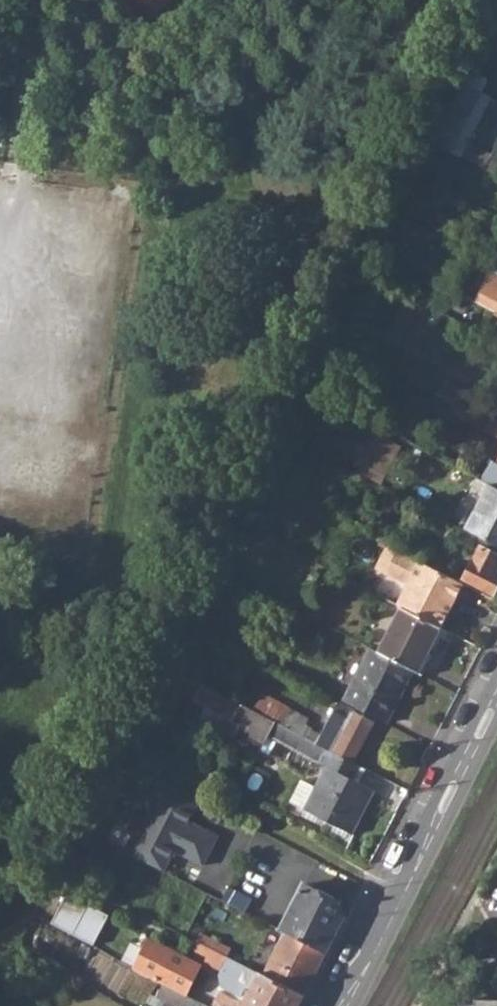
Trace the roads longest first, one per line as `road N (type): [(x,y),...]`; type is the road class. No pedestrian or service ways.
road 1 (tertiary): [(340,1005),(496,693)]

